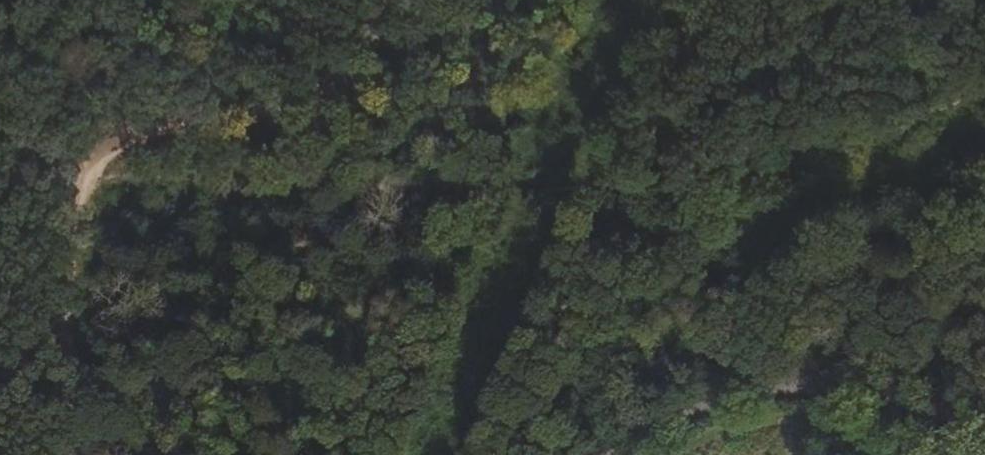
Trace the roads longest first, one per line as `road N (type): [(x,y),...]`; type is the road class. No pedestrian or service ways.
road 1 (unclassified): [(606,454),(715,388),(795,361),(893,380),(984,412)]
road 2 (track): [(93,171),(159,129),(245,122),(308,76),(380,0)]
road 3 (track): [(93,171),(79,218),(63,414),(69,454)]
road 4 (track): [(223,89),(197,97),(150,86),(90,95),(32,167)]
road 5 (track): [(304,0),(260,65),(223,89)]

